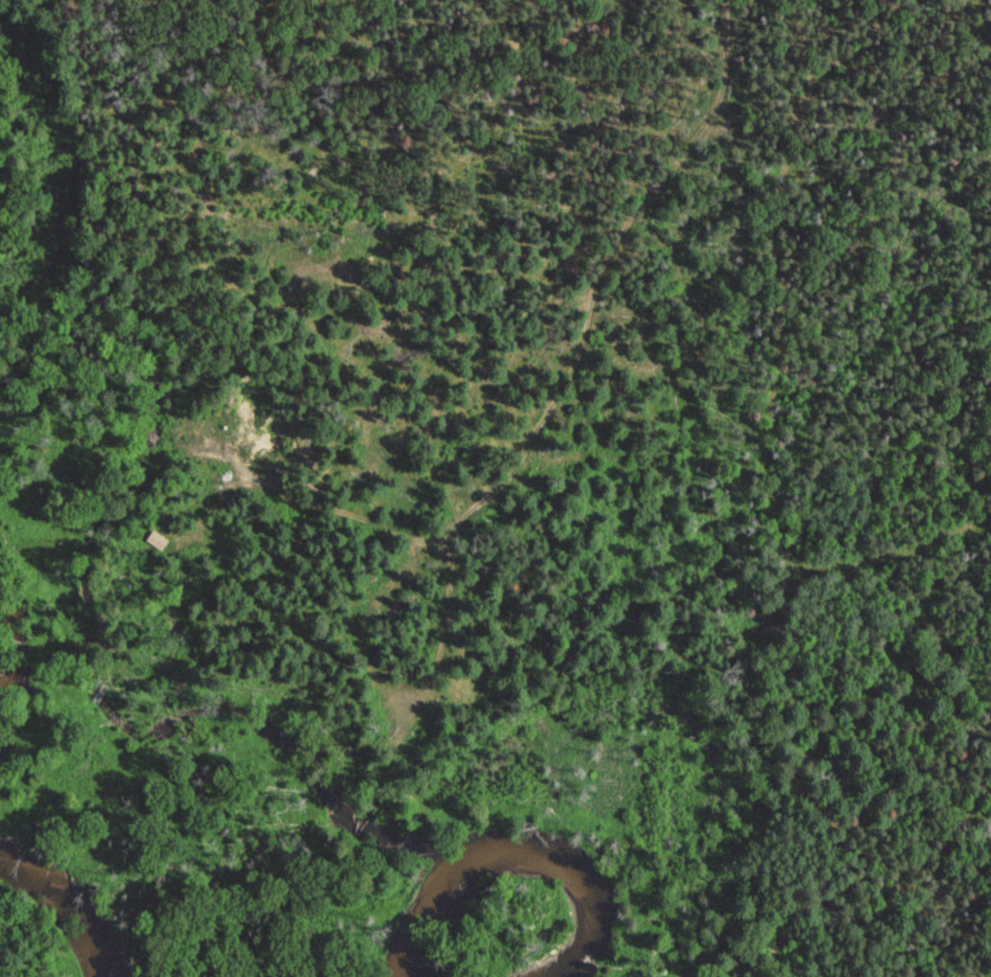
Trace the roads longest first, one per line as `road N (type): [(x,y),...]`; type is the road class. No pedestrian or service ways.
road 1 (track): [(438,540),(510,466),(545,411),(578,332),(603,231),(703,146),(709,0)]
road 2 (track): [(438,540),(281,493),(163,430)]

